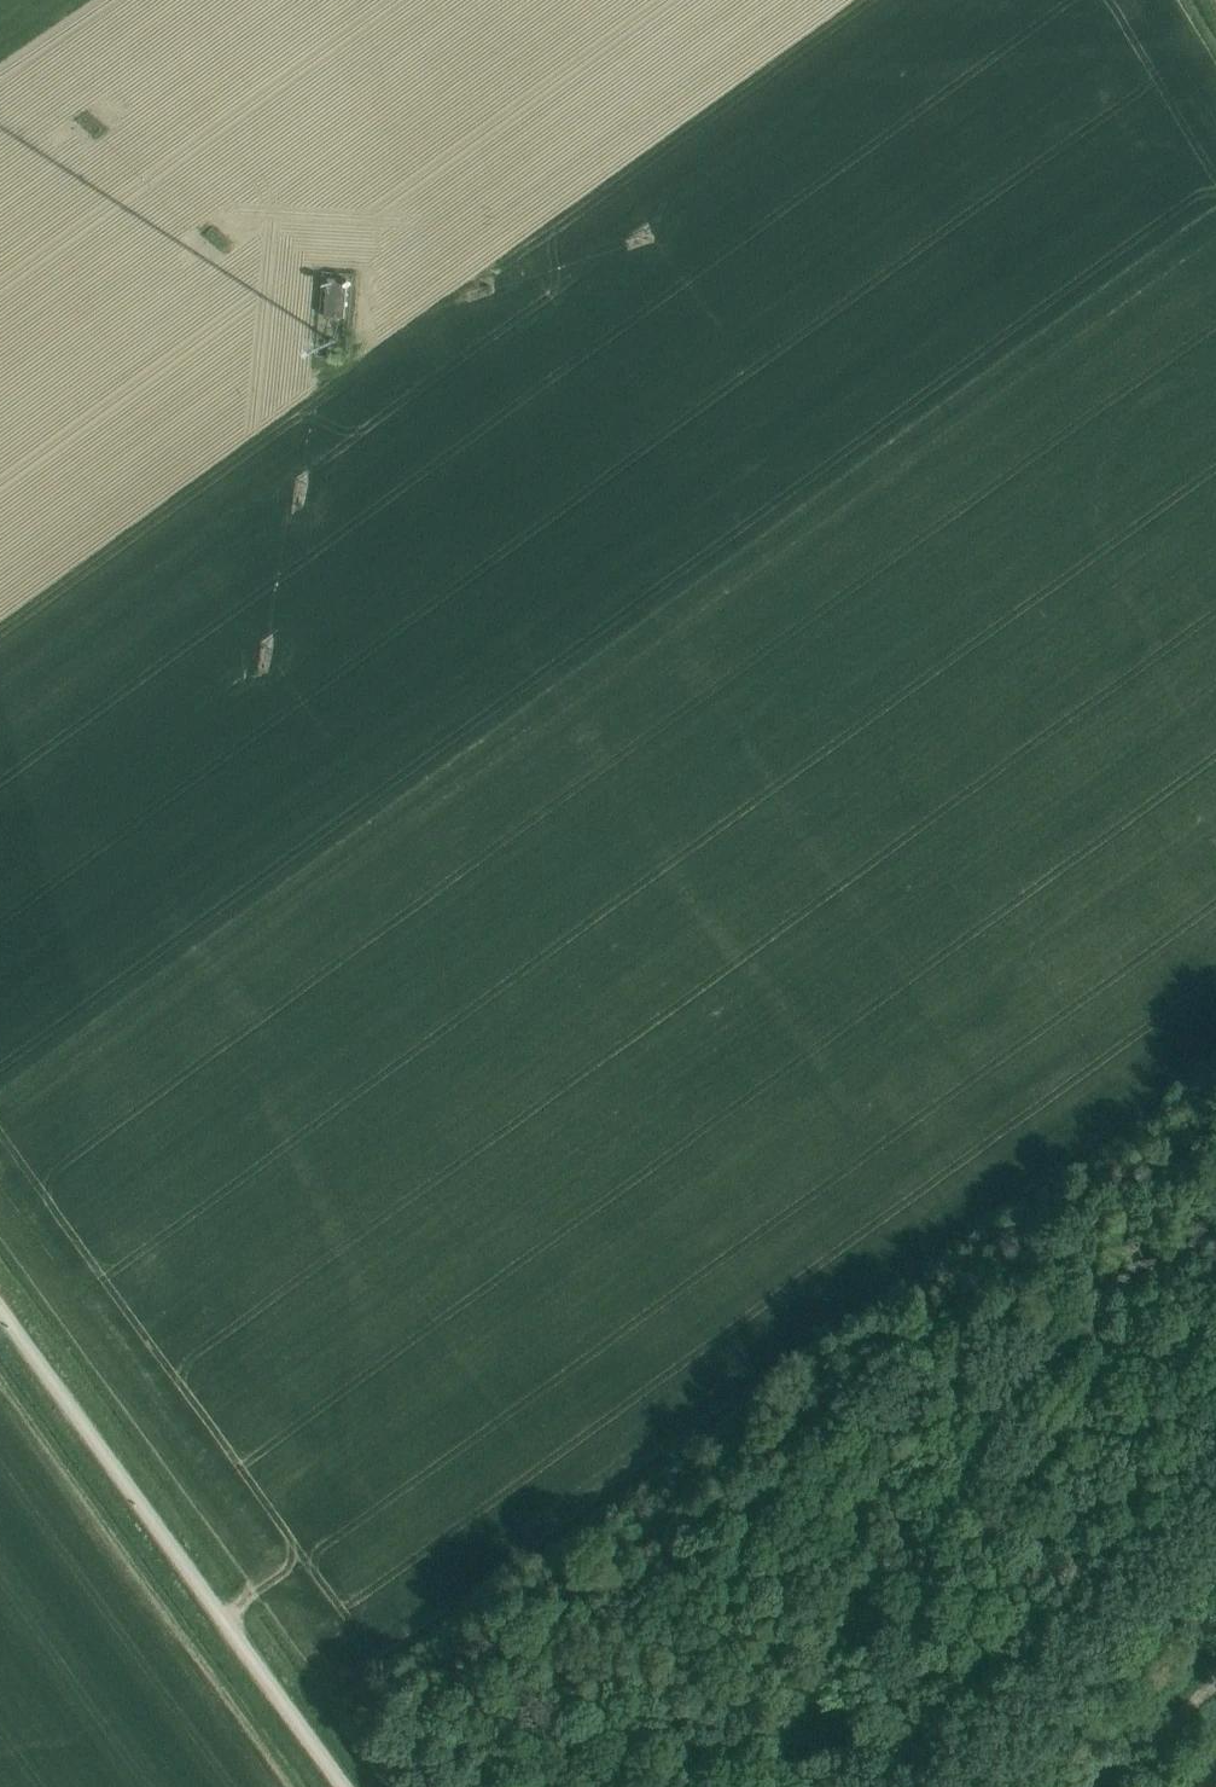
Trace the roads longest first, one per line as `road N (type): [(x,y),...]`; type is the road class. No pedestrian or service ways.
road 1 (unclassified): [(326,1786),(0,1329)]

